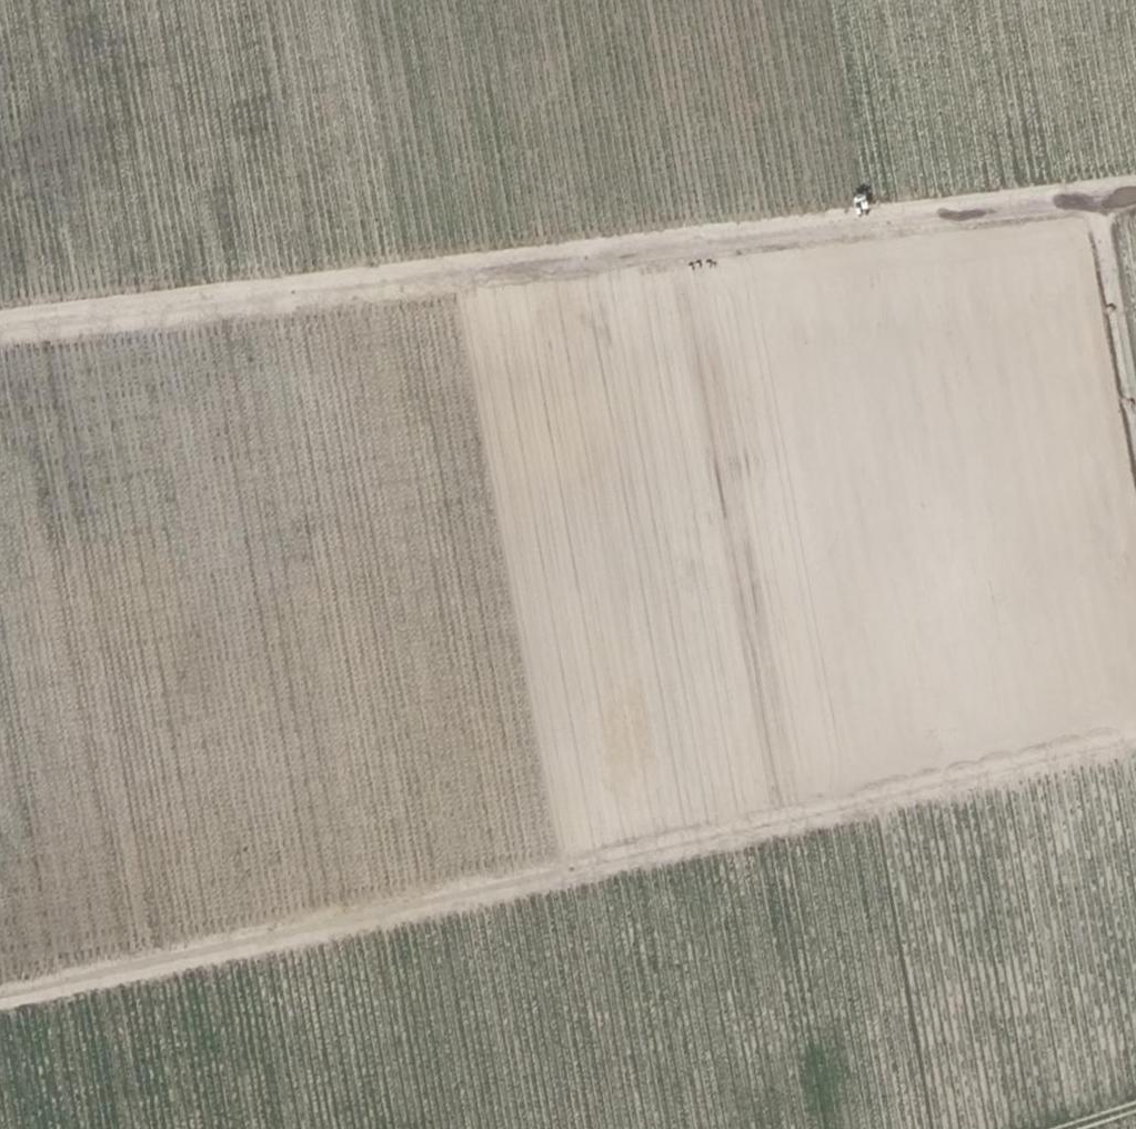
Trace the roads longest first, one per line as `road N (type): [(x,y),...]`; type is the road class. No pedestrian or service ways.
road 1 (track): [(0,1000),(1135,742)]
road 2 (track): [(0,332),(1135,192)]
road 3 (track): [(1094,197),(1135,432)]

